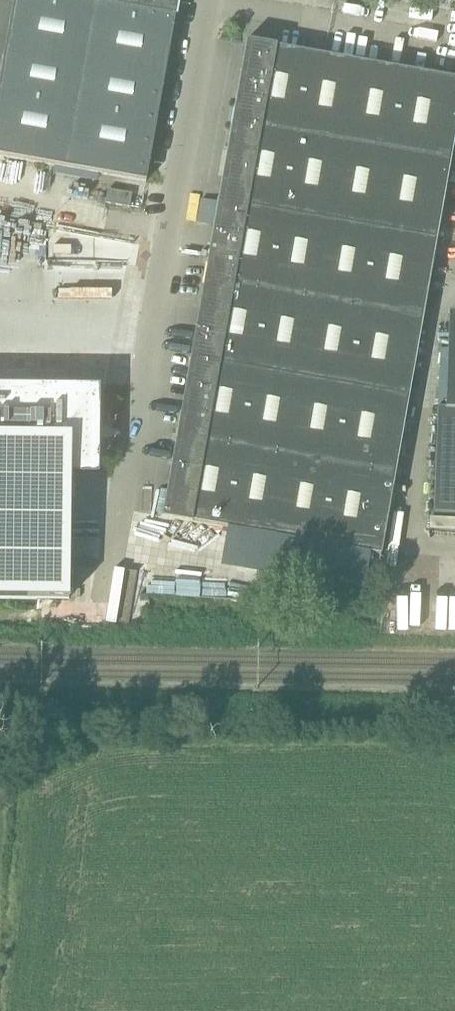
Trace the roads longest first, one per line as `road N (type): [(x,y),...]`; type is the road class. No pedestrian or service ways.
road 1 (unclassified): [(107,580),(211,0)]

